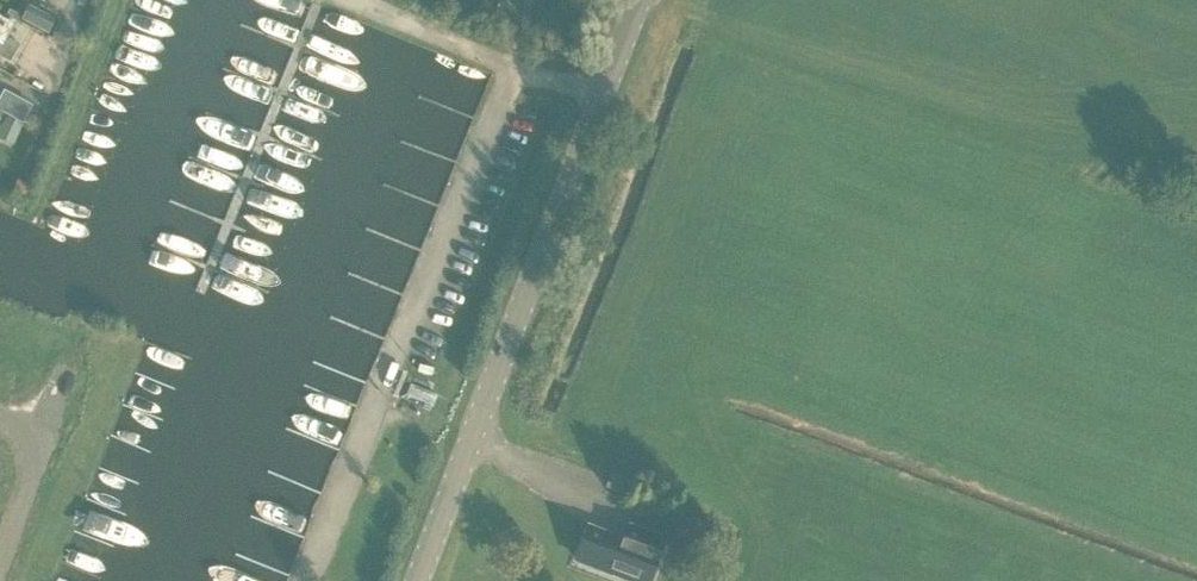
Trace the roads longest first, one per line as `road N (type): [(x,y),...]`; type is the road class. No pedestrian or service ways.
road 1 (tertiary): [(639,0),(417,580)]
road 2 (track): [(509,58),(298,580)]
road 3 (track): [(604,96),(358,0)]

